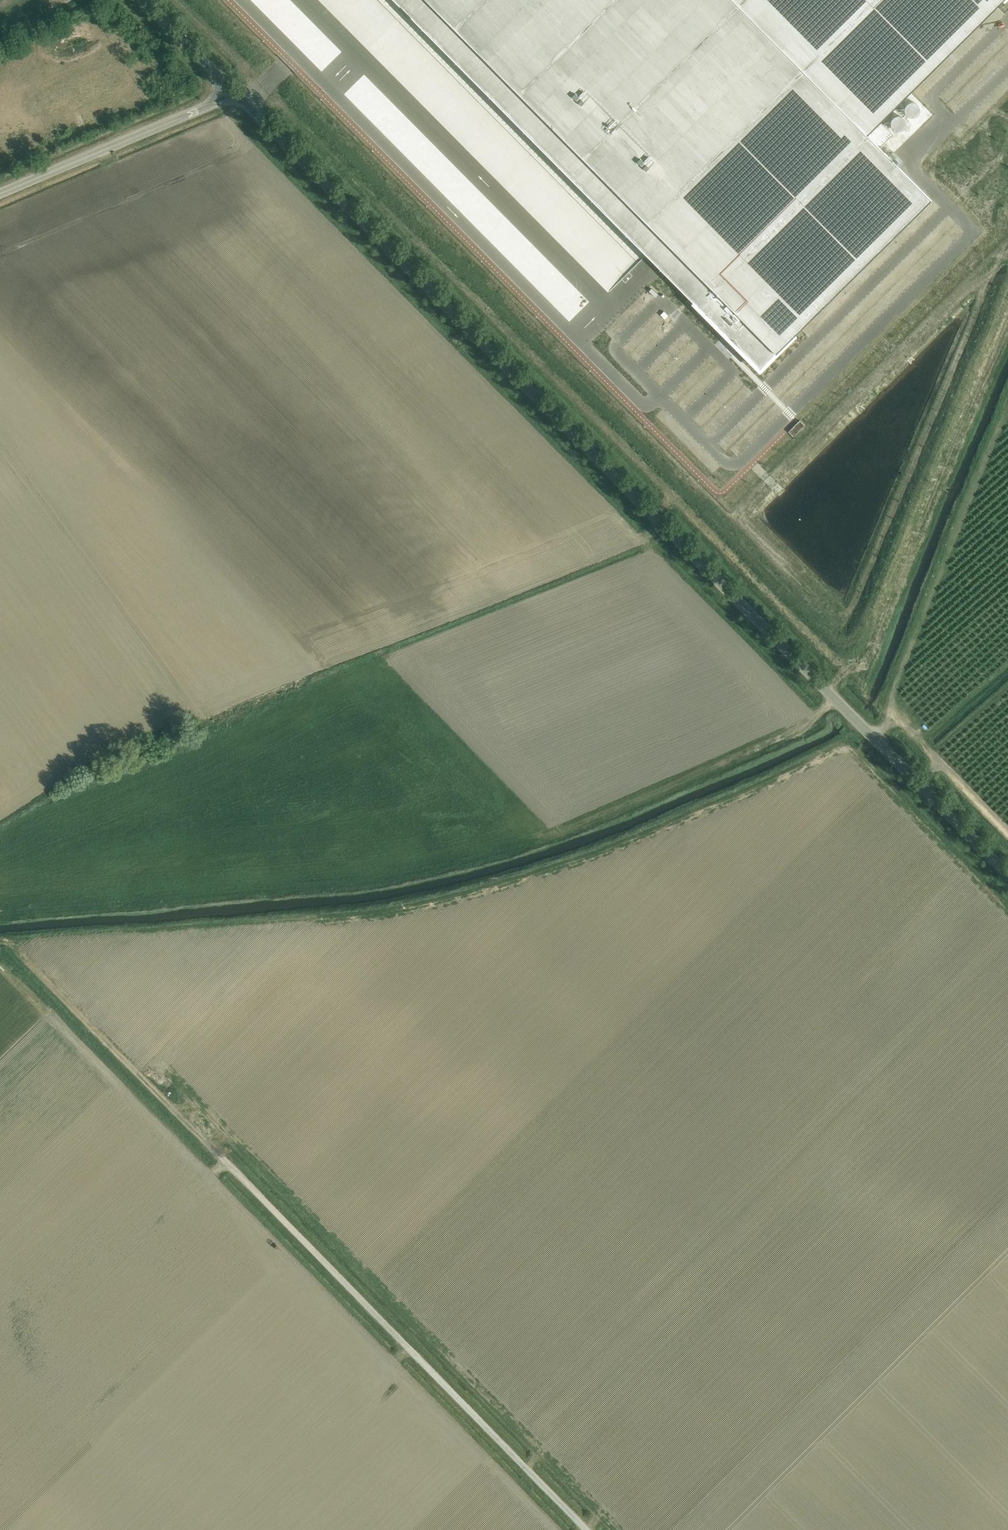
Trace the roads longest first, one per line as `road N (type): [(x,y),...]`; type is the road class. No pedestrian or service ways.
road 1 (unclassified): [(1007,881),(232,90)]
road 2 (unclassified): [(586,1529),(226,1163)]
road 3 (track): [(0,943),(18,947),(226,1163)]
road 4 (unclassified): [(0,193),(232,90)]
road 5 (unclassified): [(232,90),(143,0)]

